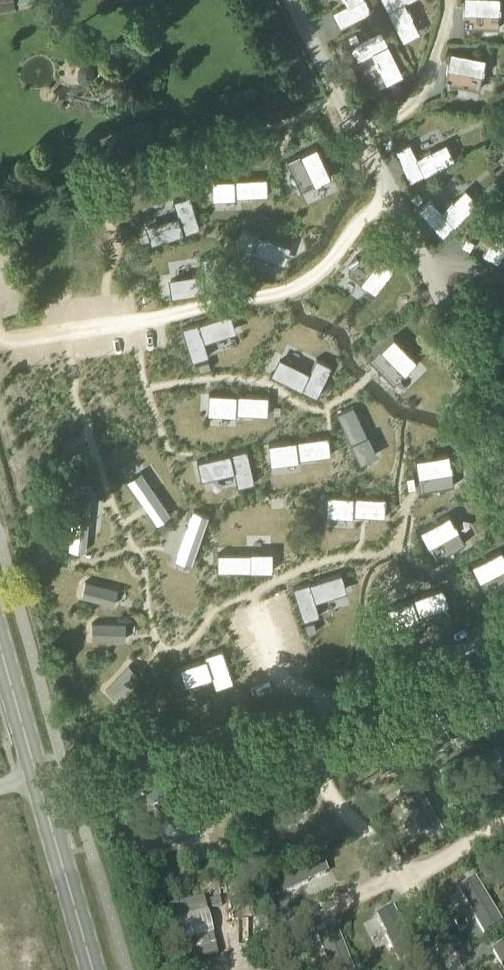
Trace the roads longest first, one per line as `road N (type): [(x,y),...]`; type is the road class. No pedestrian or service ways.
road 1 (primary): [(92,969),(0,648)]
road 2 (track): [(240,949),(400,876),(448,939),(459,969)]
road 3 (track): [(314,710),(321,761),(340,798),(400,876)]

